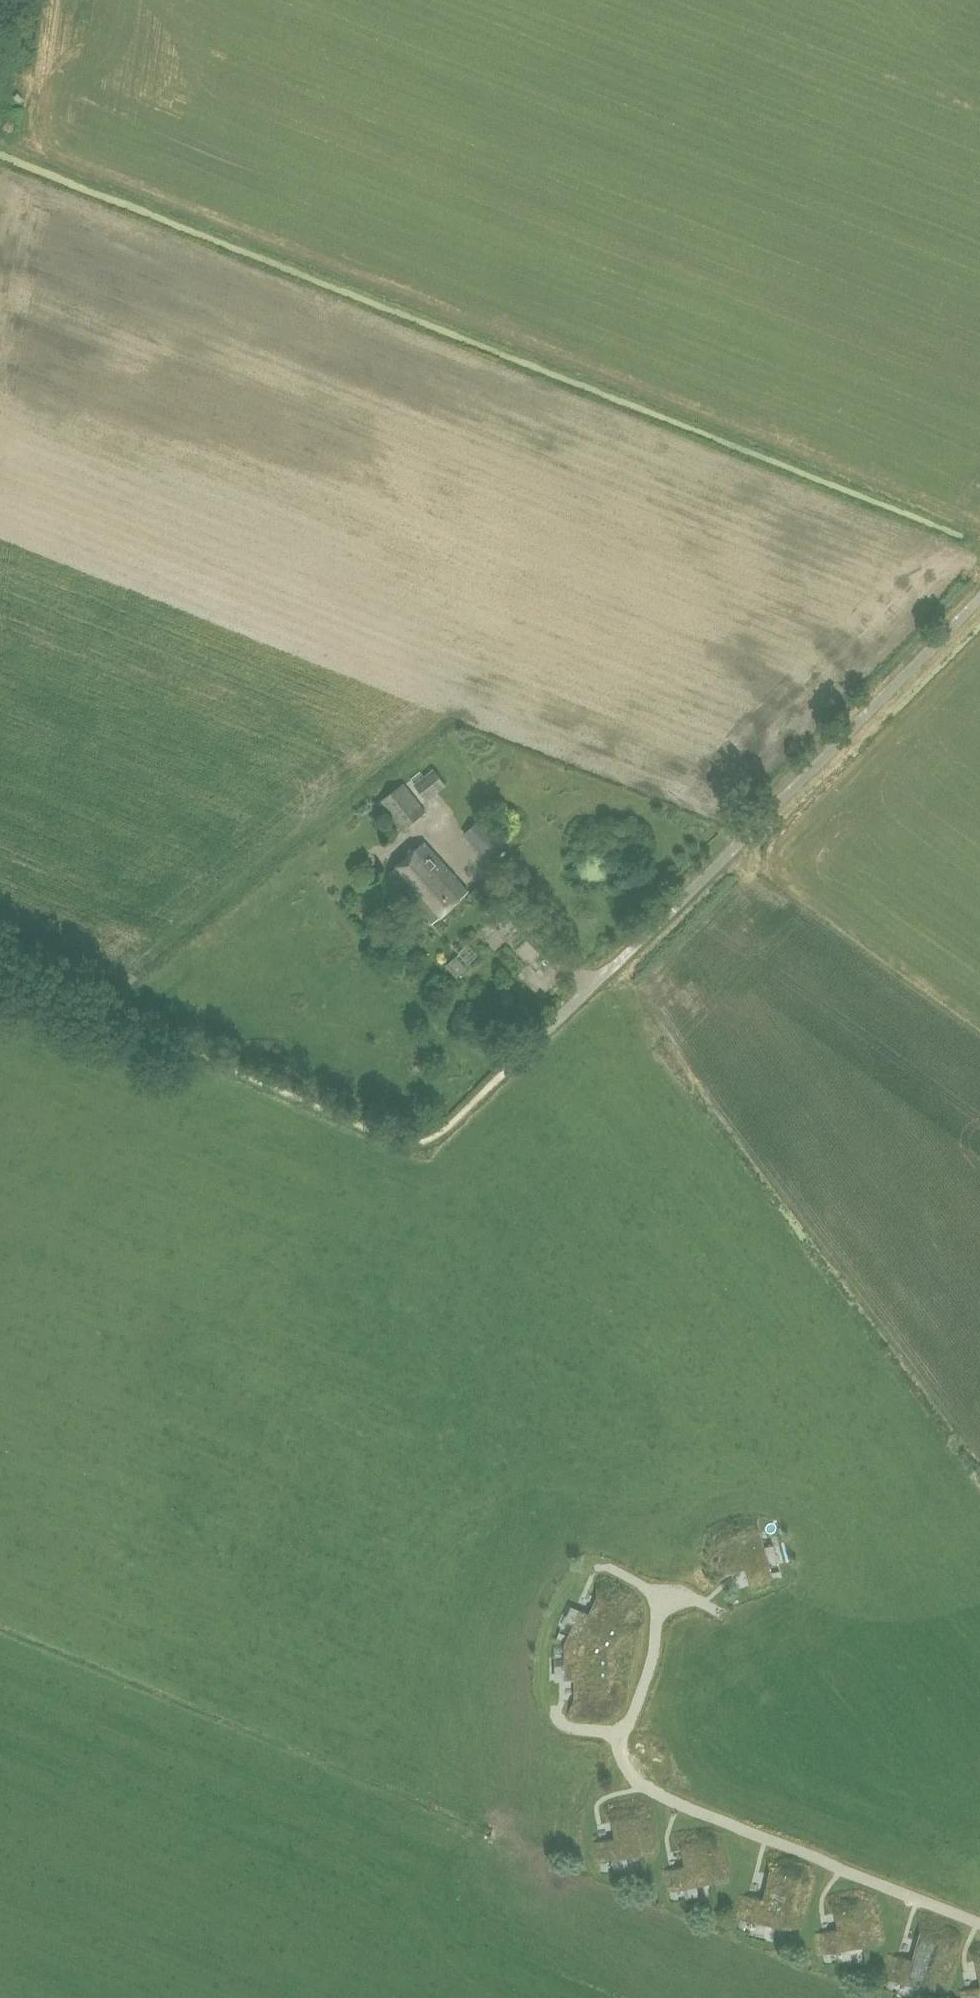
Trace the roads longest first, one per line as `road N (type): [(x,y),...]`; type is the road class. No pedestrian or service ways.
road 1 (track): [(580,1002),(432,1139),(409,1143),(0,968)]
road 2 (track): [(580,1002),(979,606)]

